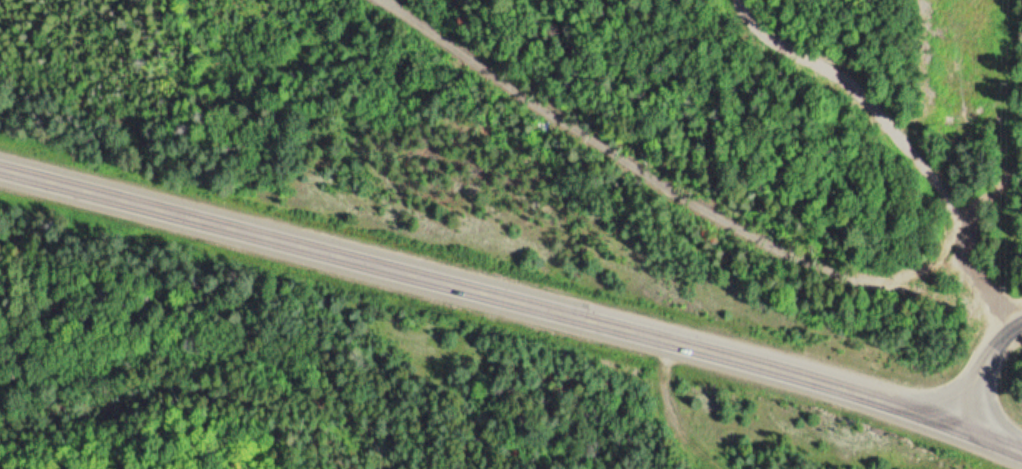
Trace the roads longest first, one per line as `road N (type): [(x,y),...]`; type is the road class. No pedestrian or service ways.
road 1 (secondary): [(1021,440),(968,416),(0,162)]
road 2 (residential): [(1021,317),(961,295),(865,278),(666,182),(393,0)]
road 3 (track): [(672,338),(677,414),(703,451),(736,468)]

